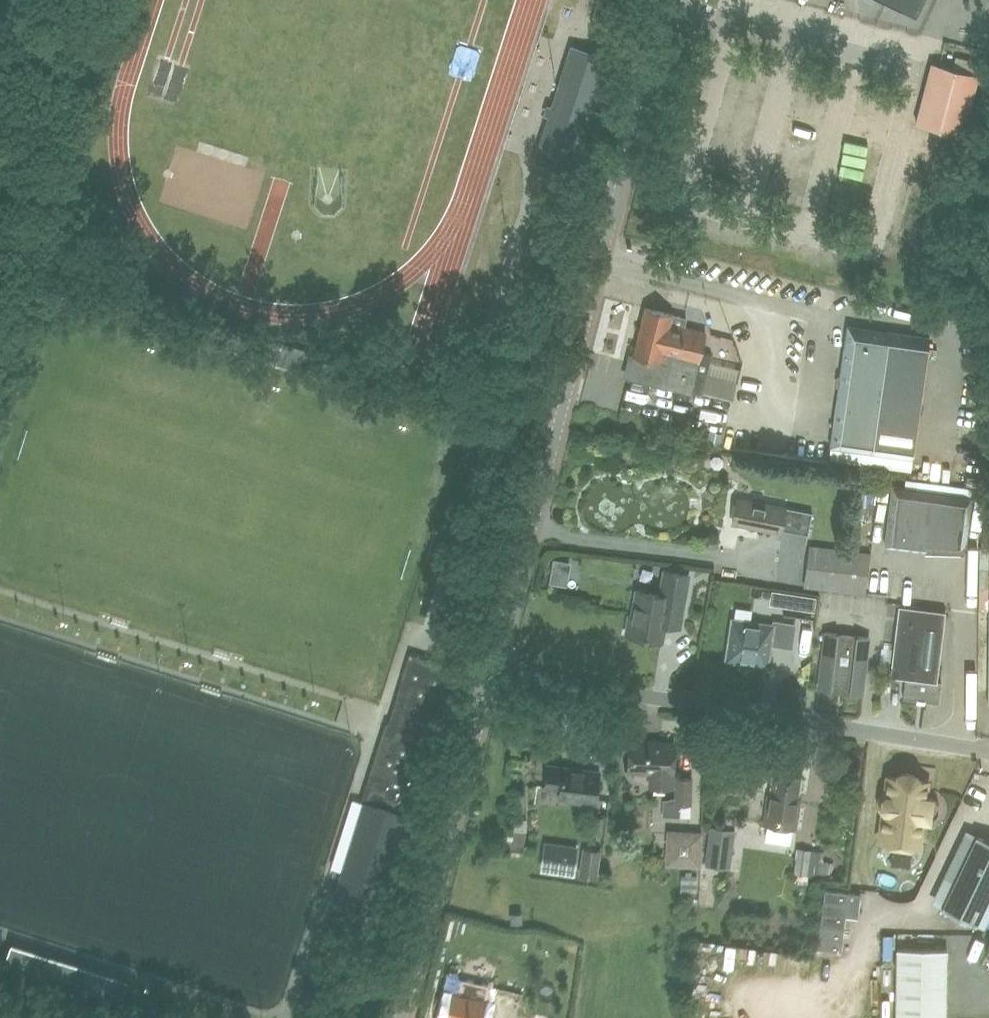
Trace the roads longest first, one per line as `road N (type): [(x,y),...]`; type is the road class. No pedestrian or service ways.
road 1 (unclassified): [(492,675),(669,0)]
road 2 (unclassified): [(988,752),(492,675)]
road 3 (unclassified): [(399,1017),(492,675)]

